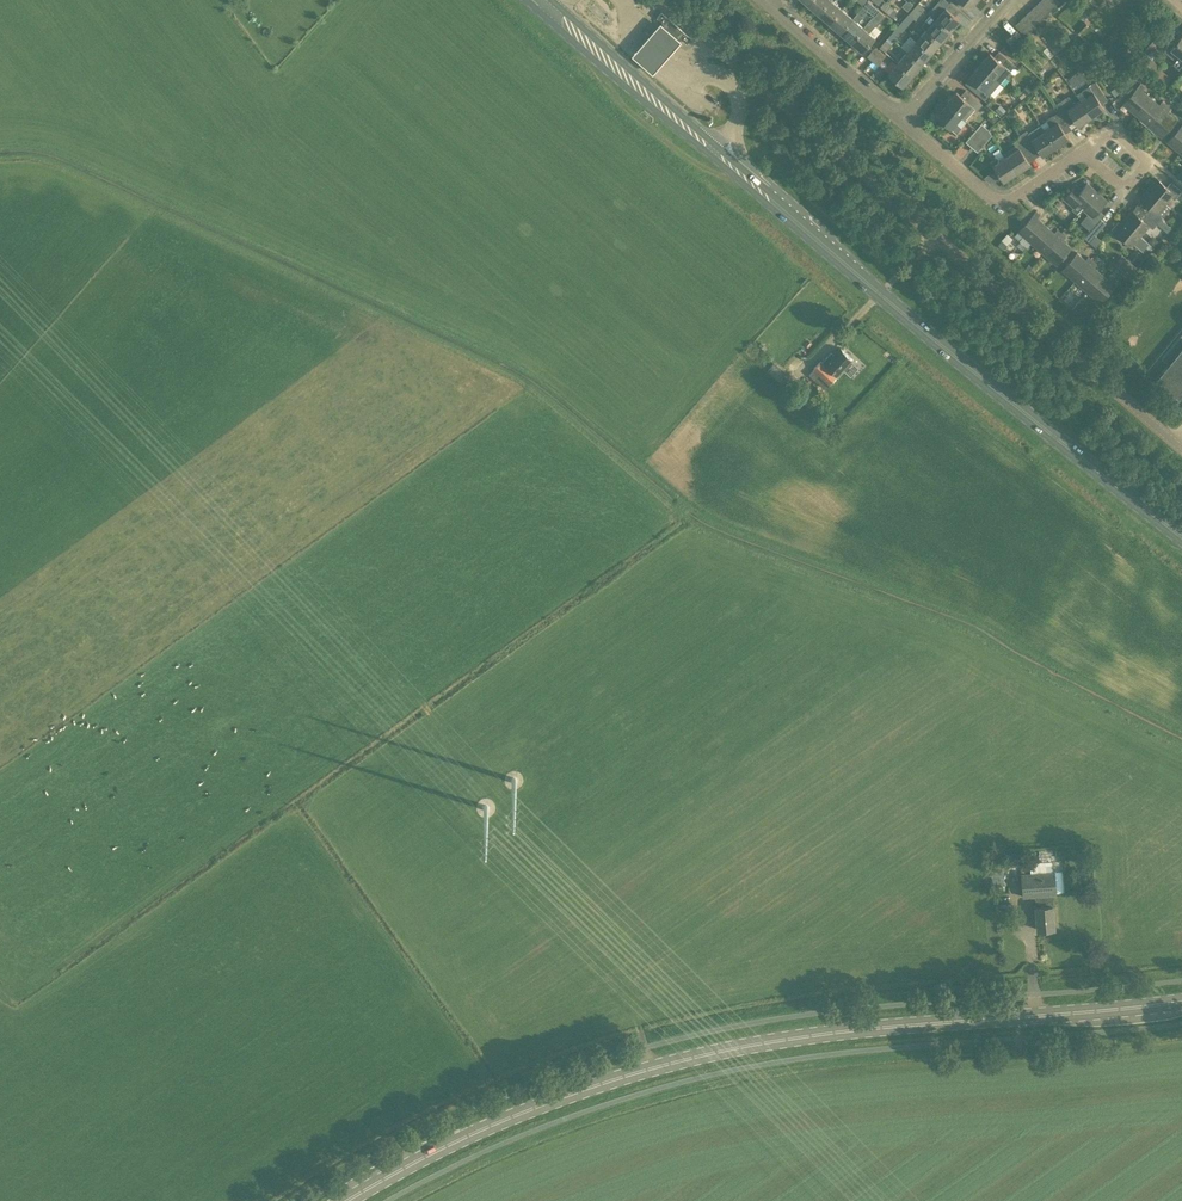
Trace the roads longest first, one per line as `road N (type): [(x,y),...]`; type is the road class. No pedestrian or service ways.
road 1 (primary): [(348,1200),(529,1110),(693,1058),(781,1039),(1181,1000)]
road 2 (primary): [(1181,538),(880,295),(541,0)]
road 3 (unclassified): [(1176,445),(665,0)]
road 4 (residential): [(1084,153),(1001,203),(901,119)]
road 5 (residential): [(901,119),(765,0)]
road 6 (residential): [(901,119),(1006,0)]
road 7 (residential): [(1084,153),(1115,131),(1145,158),(1130,185),(1121,185)]

